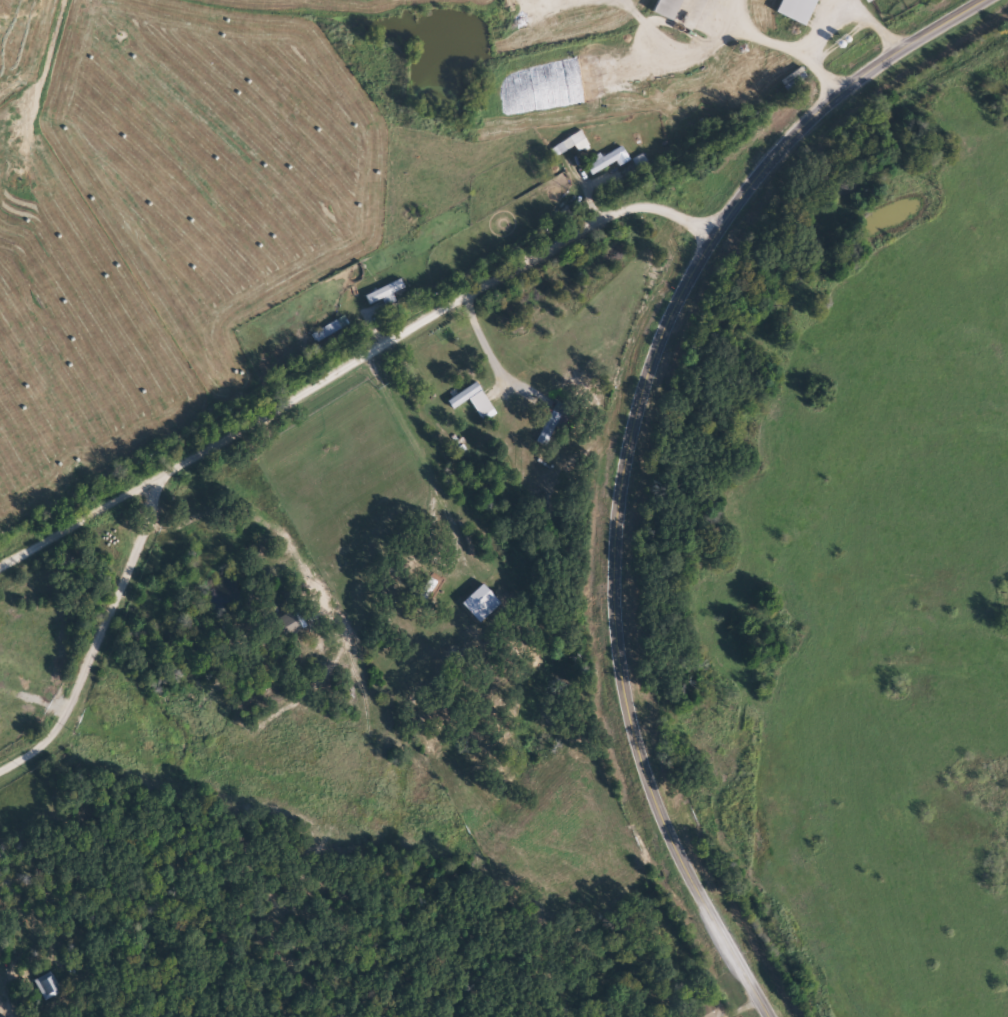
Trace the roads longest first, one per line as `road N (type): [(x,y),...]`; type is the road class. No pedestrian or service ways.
road 1 (tertiary): [(776,1016),(660,801),(642,752),(618,595),(626,467),(676,311),(759,177),(870,72),(988,0)]
road 2 (residential): [(0,563),(615,204),(653,201),(716,239)]
road 3 (residential): [(634,716),(595,701),(562,662),(368,346)]
road 4 (residential): [(152,471),(144,533),(68,702),(36,740),(0,761)]
road 5 (residential): [(341,648),(246,959)]
road 6 (residential): [(237,423),(344,624),(341,648)]
road 7 (residential): [(488,766),(341,648)]

